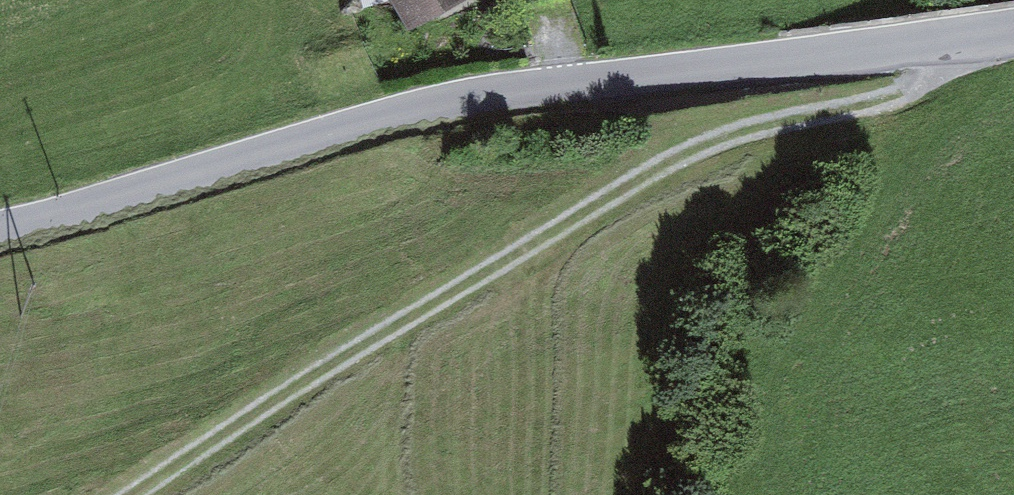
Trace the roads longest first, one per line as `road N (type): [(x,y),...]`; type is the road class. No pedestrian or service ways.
road 1 (tertiary): [(1013,34),(468,102),(0,231)]
road 2 (track): [(131,494),(357,342),(652,169),(749,131),(903,92),(934,72),(950,40)]

